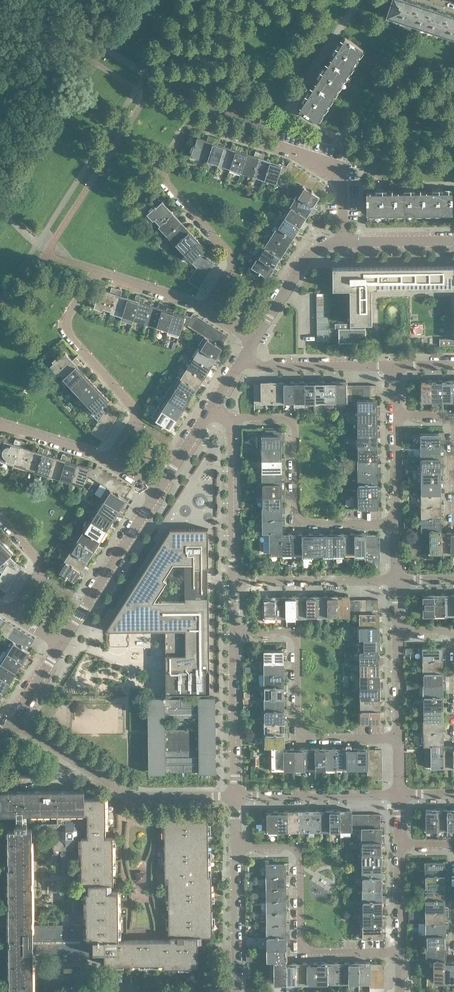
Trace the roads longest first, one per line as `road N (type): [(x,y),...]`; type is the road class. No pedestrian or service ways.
road 1 (residential): [(345,240),(344,191),(332,169),(194,123),(159,169),(233,263),(206,310)]
road 2 (residential): [(206,310),(94,272),(63,323),(135,408),(111,459)]
road 3 (residential): [(399,737),(293,736),(292,633),(234,632)]
road 4 (residential): [(395,523),(295,524),(294,421),(231,421)]
road 5 (residential): [(401,951),(301,952),(300,854),(289,846),(235,847)]
road 6 (residential): [(234,796),(130,795),(7,715)]
road 7 (unclassified): [(55,639),(154,489)]
road 8 (residential): [(399,794),(234,796)]
road 9 (residential): [(231,581),(396,580)]
road 10 (residential): [(234,796),(234,632)]
road 11 (residential): [(453,522),(450,416),(395,416)]
road 12 (residential): [(231,581),(231,421)]
road 13 (residential): [(453,735),(451,630),(398,631)]
road 14 (residential): [(248,352),(270,366),(395,366)]
road 15 (residential): [(236,991),(235,847)]
road 16 (unclassified): [(254,343),(308,259),(345,240)]

